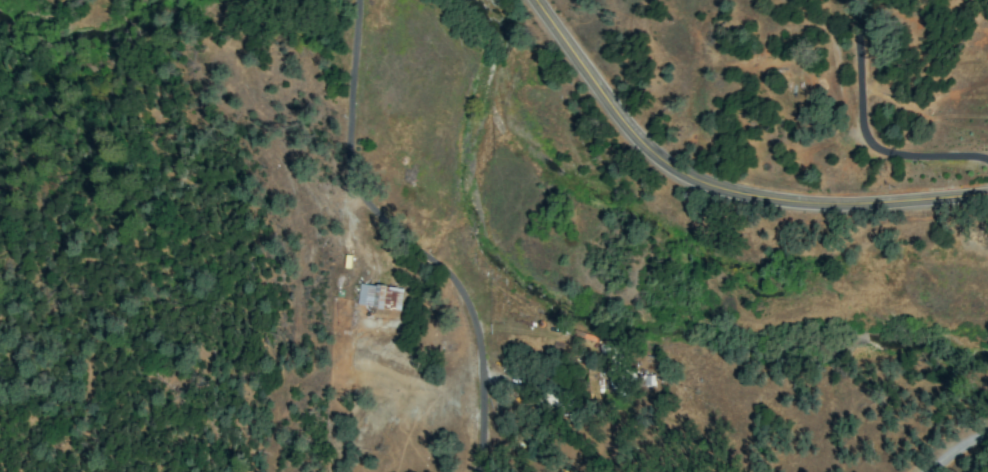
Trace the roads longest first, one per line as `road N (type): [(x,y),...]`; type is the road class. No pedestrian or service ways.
road 1 (secondary): [(535,0),(631,129),(672,166),(716,186),(831,206),(987,197)]

